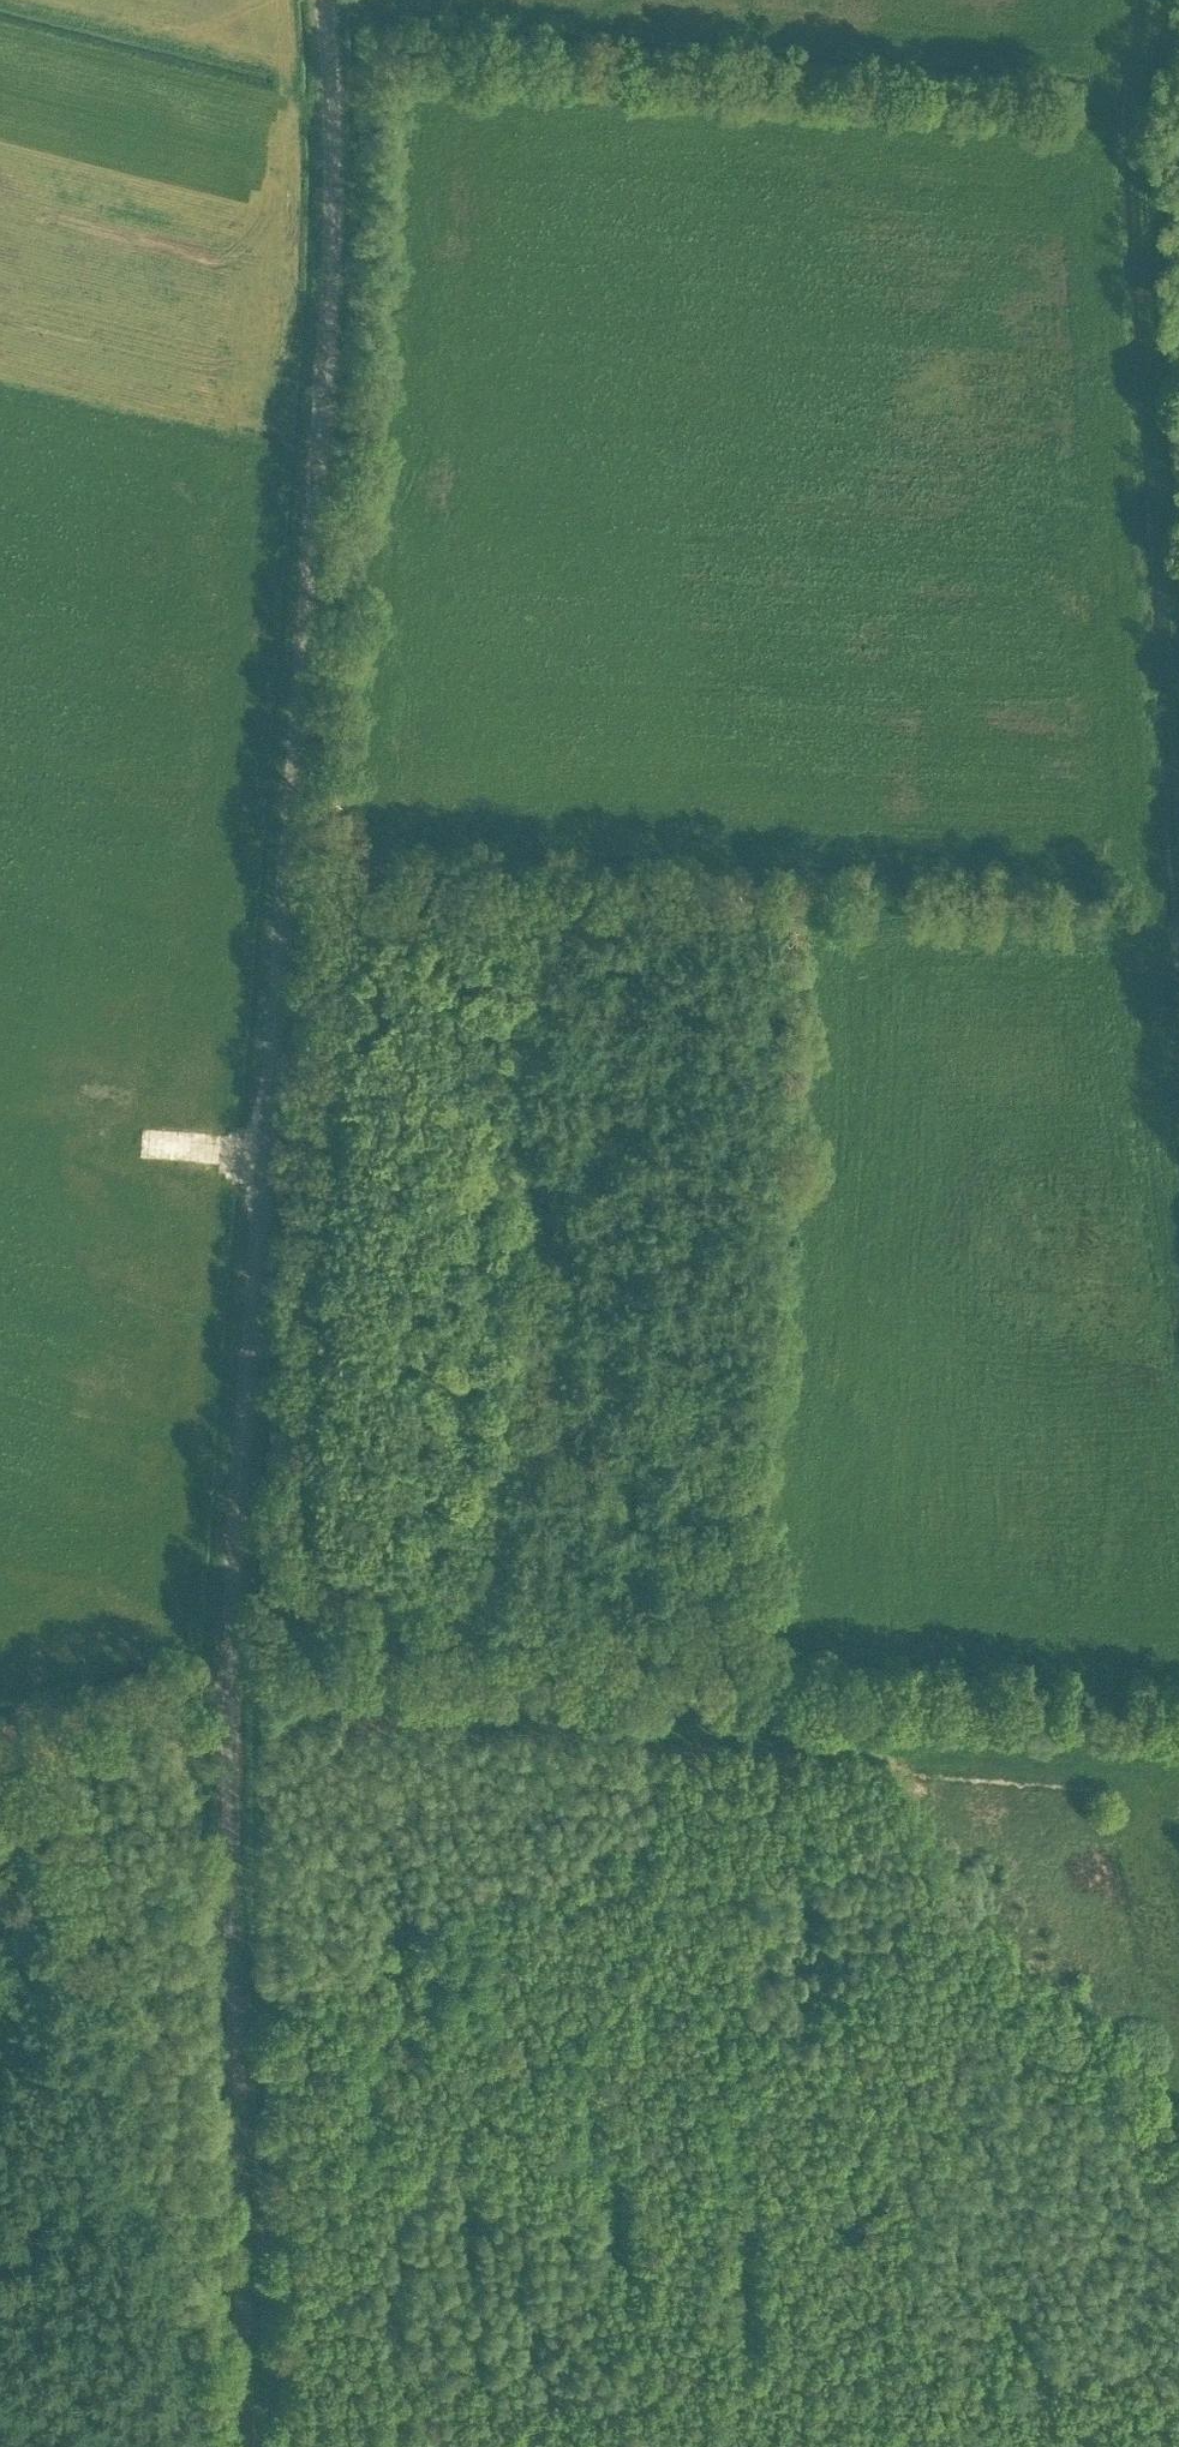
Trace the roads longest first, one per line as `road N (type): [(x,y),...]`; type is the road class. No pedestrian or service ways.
road 1 (unclassified): [(249,2446),(229,1699),(326,354),(332,215),(323,0)]
road 2 (track): [(1178,568),(1140,157),(1159,0)]

